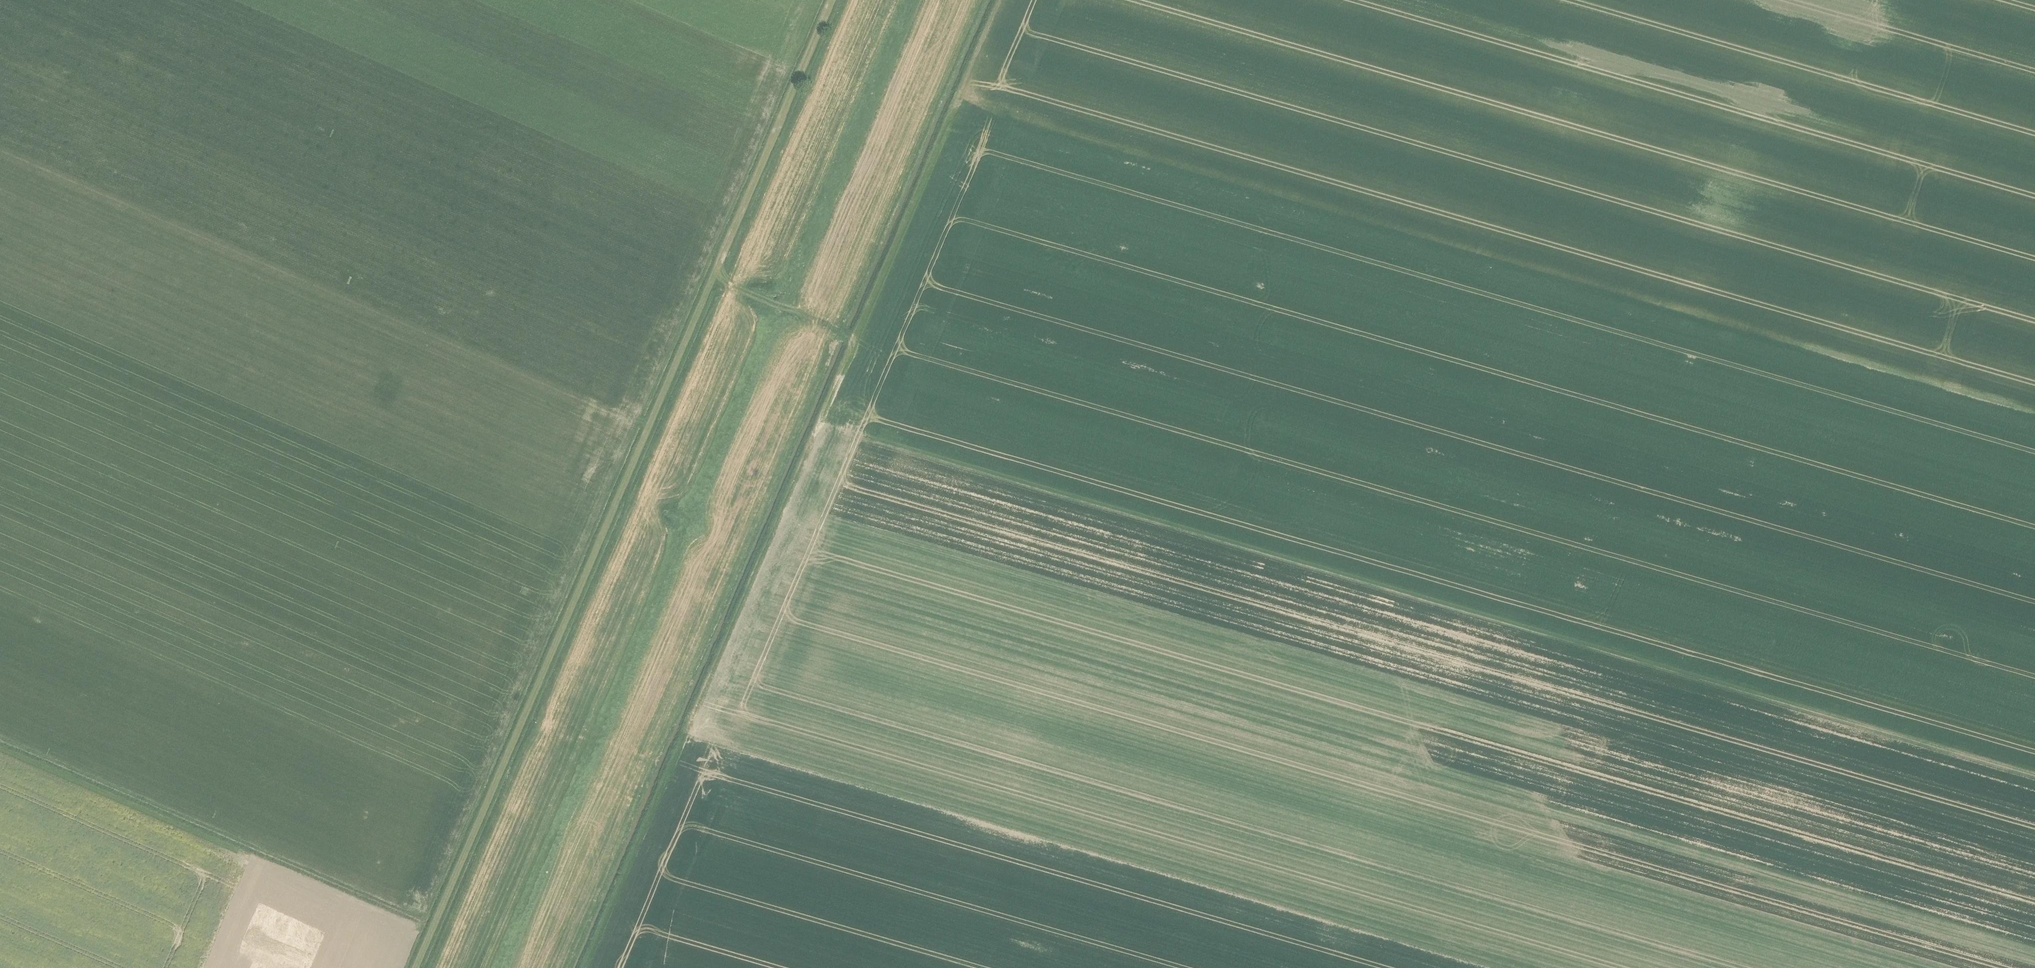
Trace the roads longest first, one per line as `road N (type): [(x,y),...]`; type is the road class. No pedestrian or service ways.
road 1 (track): [(713,274),(839,326),(885,373),(2034,706)]
road 2 (track): [(713,274),(416,967)]
road 3 (track): [(833,0),(713,274)]

